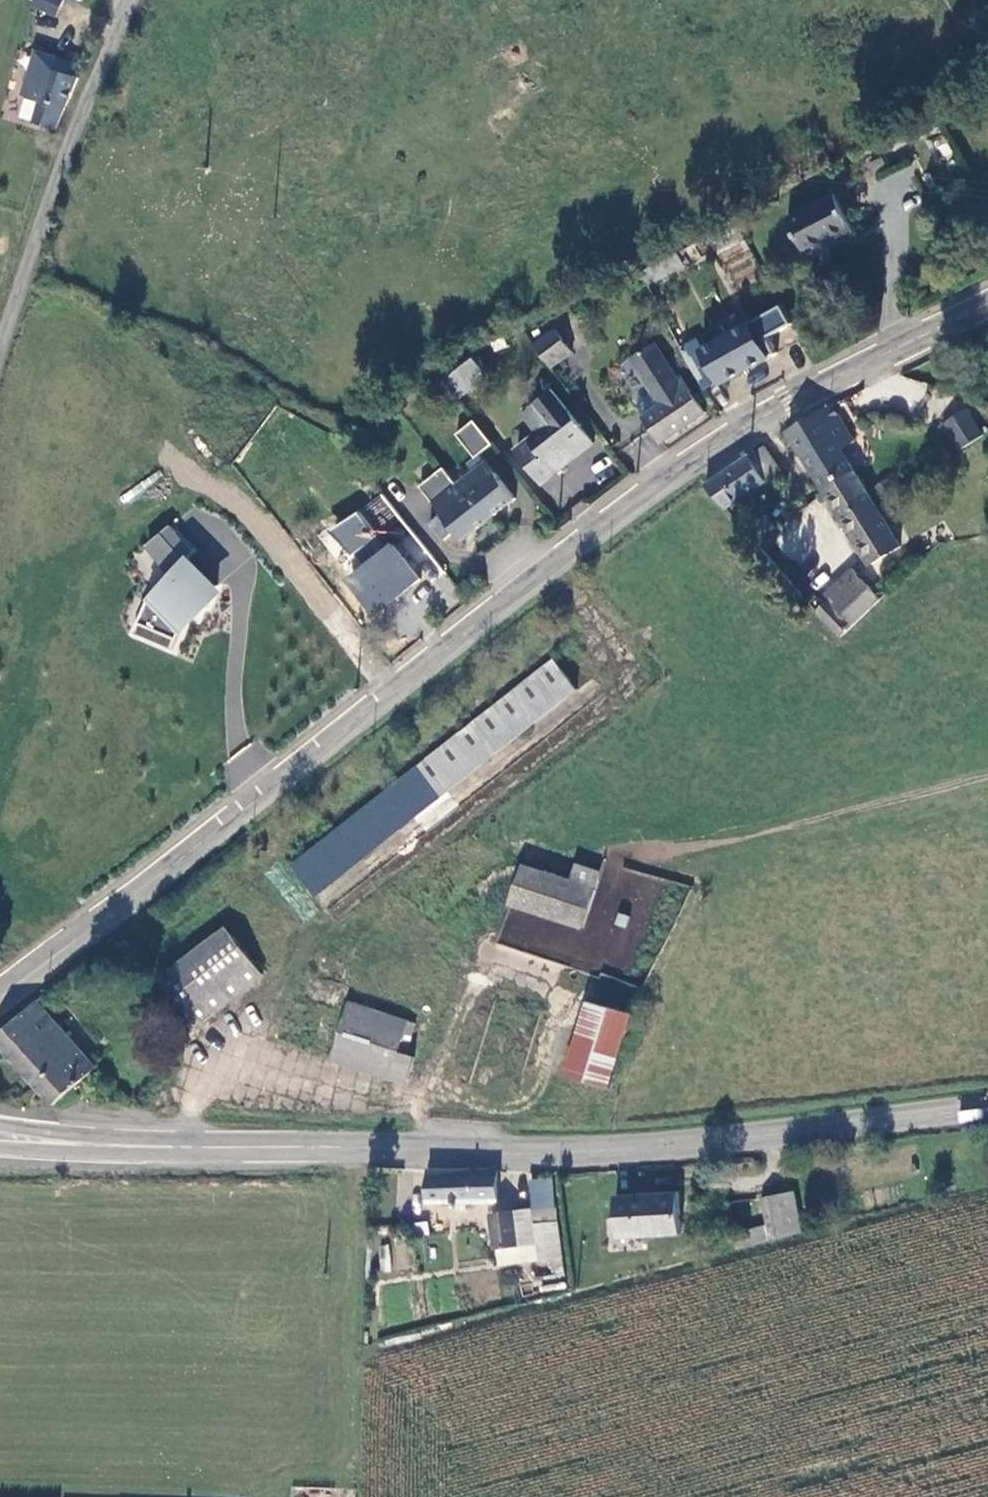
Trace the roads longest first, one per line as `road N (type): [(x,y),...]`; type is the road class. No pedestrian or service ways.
road 1 (secondary): [(0,992),(702,451),(772,407),(987,301)]
road 2 (tertiary): [(0,1136),(64,1144),(563,1152),(662,1148),(987,1108)]
road 3 (unclassified): [(0,346),(132,0)]

